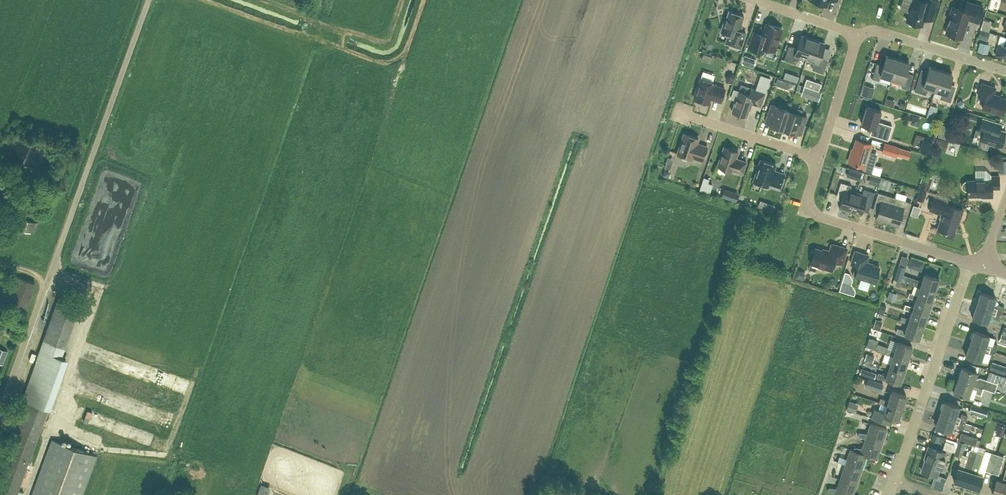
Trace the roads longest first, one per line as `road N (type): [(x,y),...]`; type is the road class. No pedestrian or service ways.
road 1 (residential): [(893,482),(967,262)]
road 2 (residential): [(967,262),(812,212),(819,158)]
road 3 (residential): [(1005,71),(878,31),(858,34)]
road 4 (residential): [(819,158),(675,111)]
road 5 (residential): [(819,158),(858,34)]

